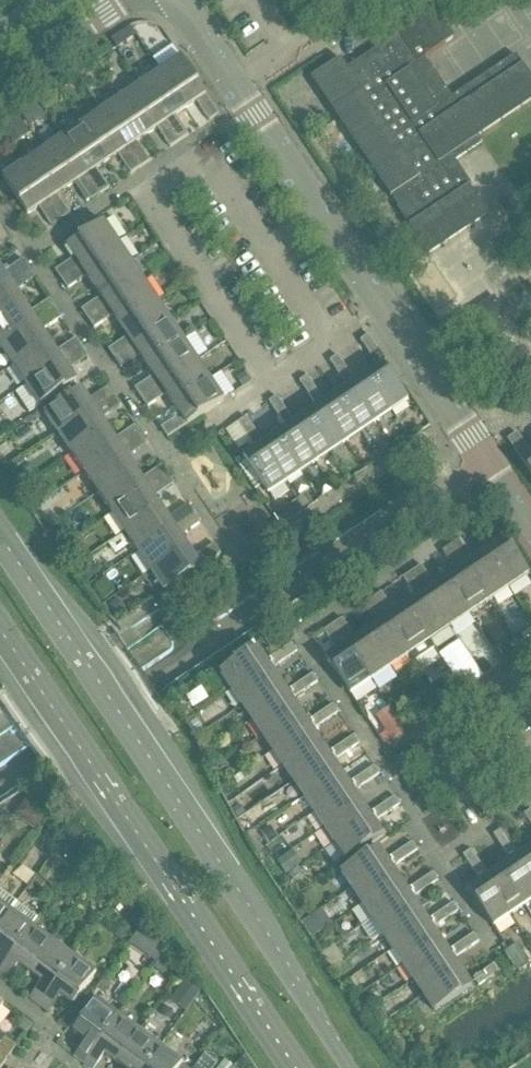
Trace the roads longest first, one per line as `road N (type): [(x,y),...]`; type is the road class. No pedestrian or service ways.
road 1 (secondary): [(346,1067),(263,927),(0,533)]
road 2 (secondary): [(0,622),(298,1067)]
road 3 (residential): [(233,85),(530,525)]
road 4 (residential): [(530,746),(458,795),(416,731),(530,657)]
road 5 (residential): [(233,85),(360,0)]
road 6 (residential): [(0,82),(125,0)]

